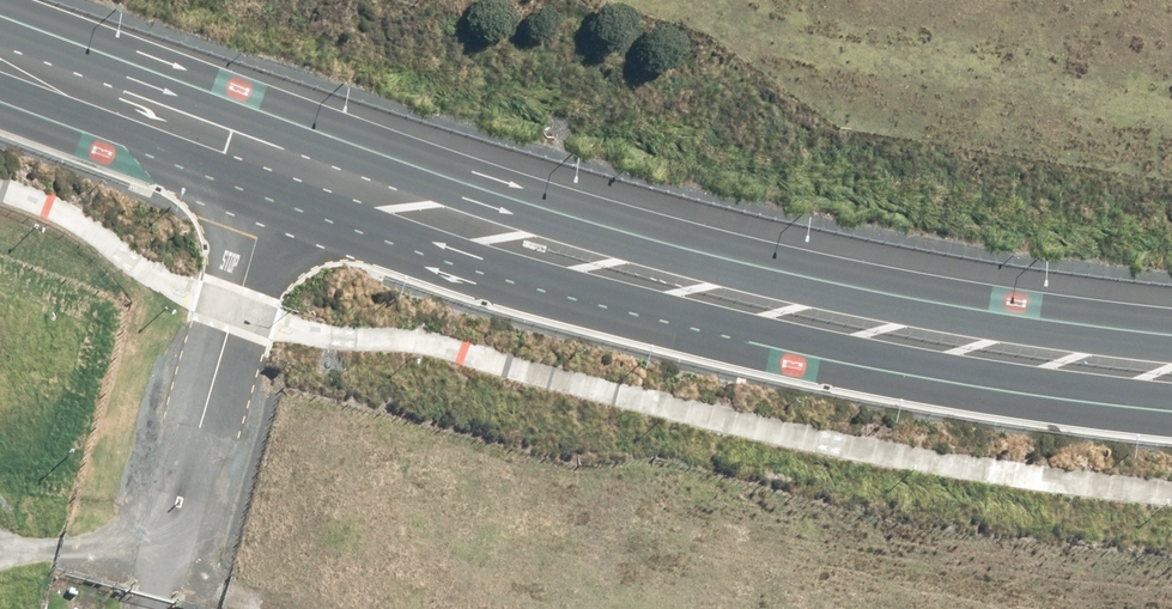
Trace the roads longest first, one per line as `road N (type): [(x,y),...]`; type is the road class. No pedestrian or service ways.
road 1 (primary): [(0,16),(551,206),(1011,318),(1171,334)]
road 2 (primary): [(1171,400),(778,342),(277,188),(0,91)]

